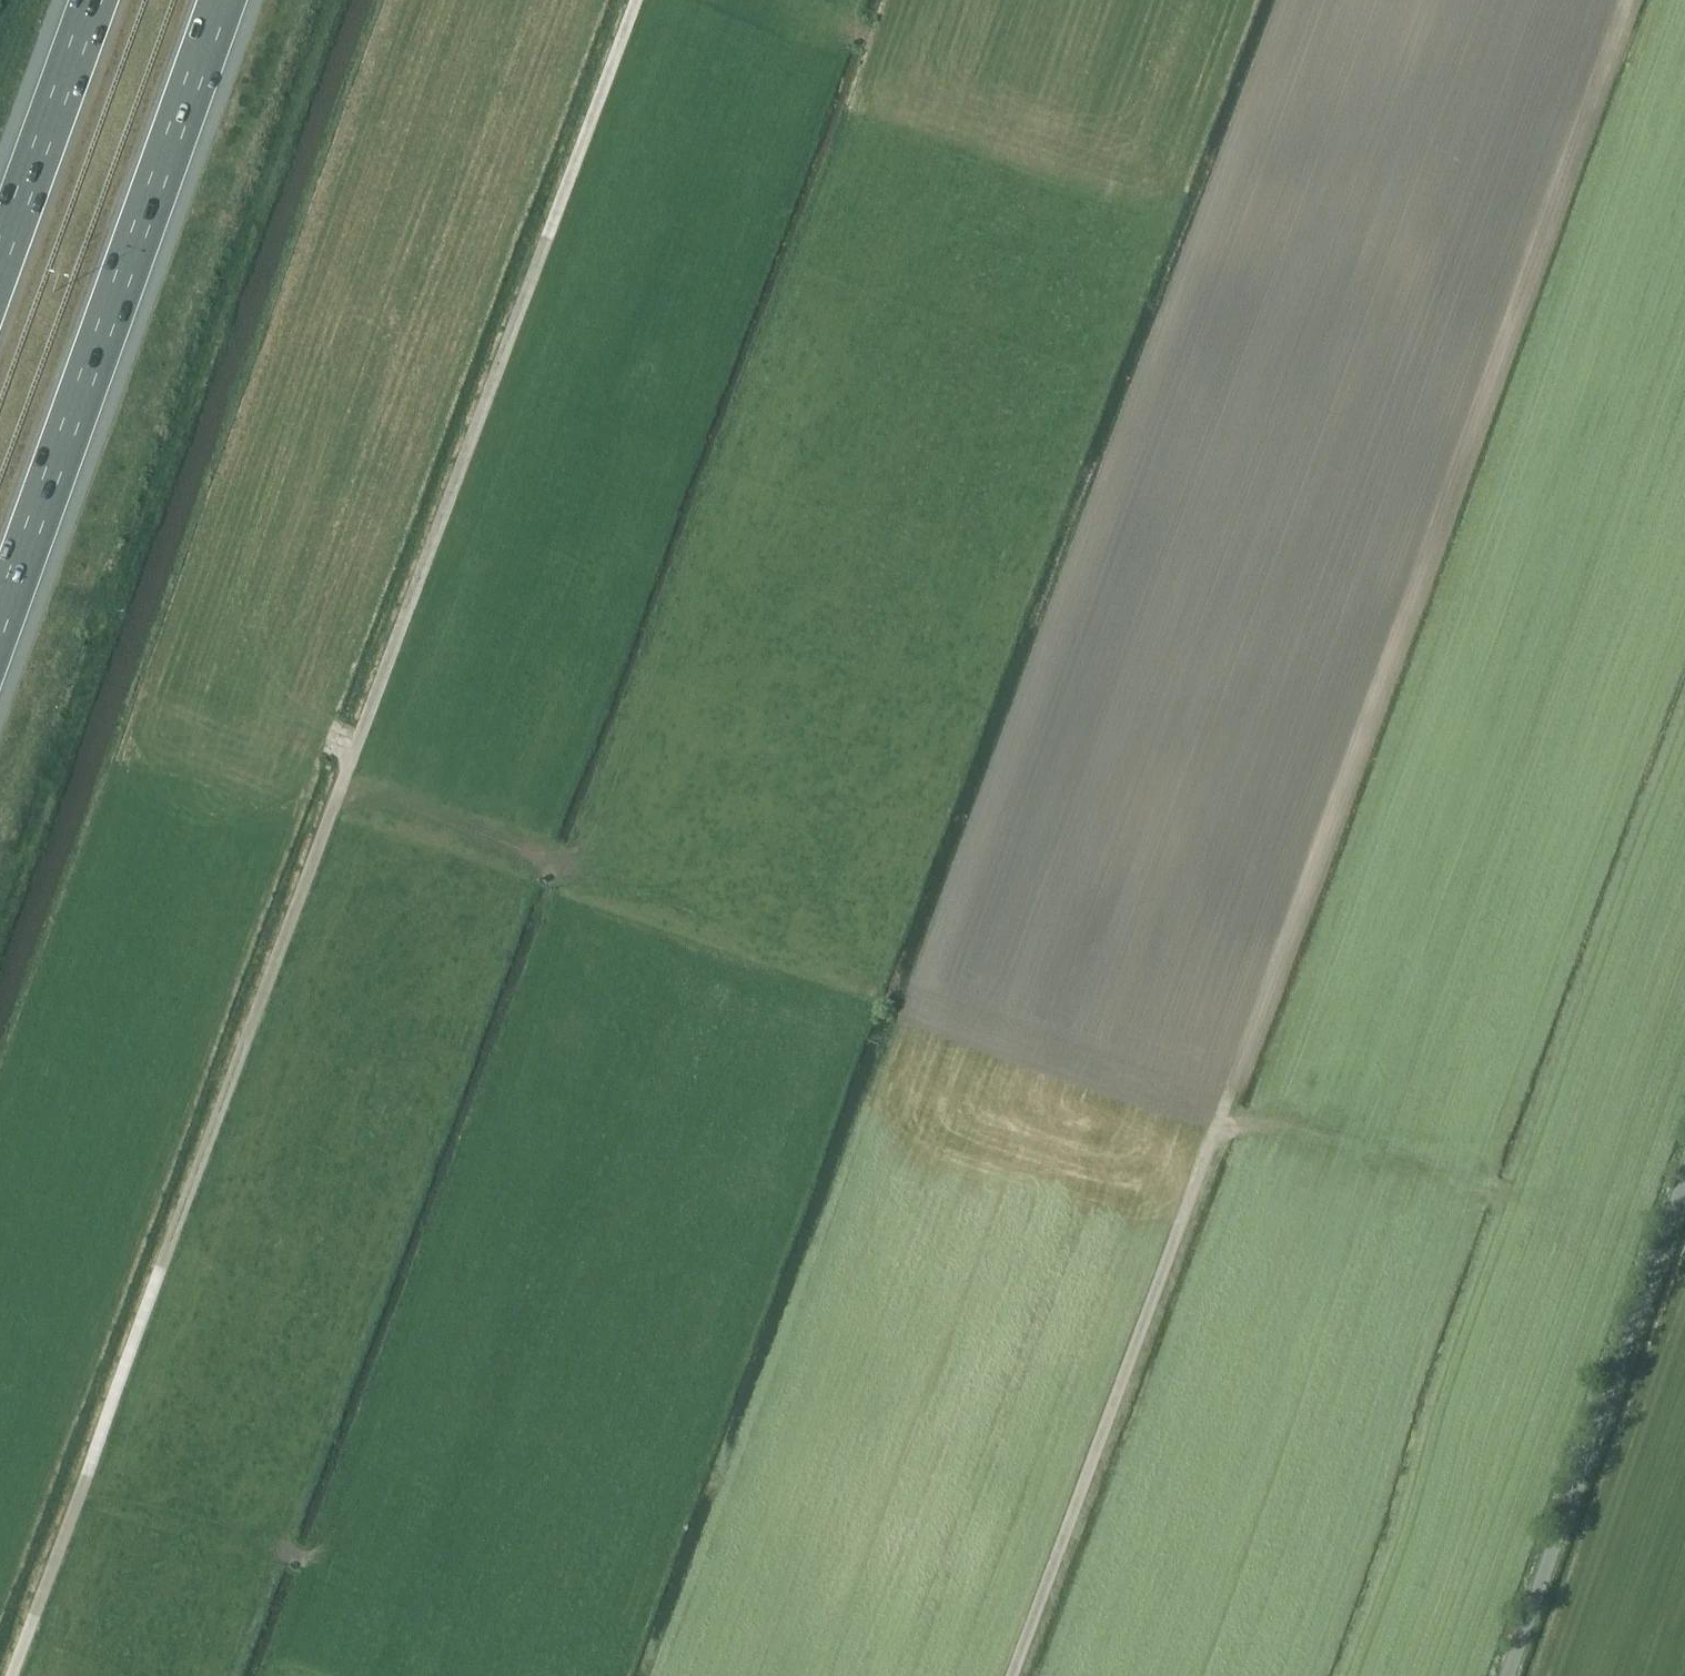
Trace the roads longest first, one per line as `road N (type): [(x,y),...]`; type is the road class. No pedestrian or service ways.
road 1 (motorway): [(0,624),(224,0)]
road 2 (motorway): [(94,0),(0,259)]

